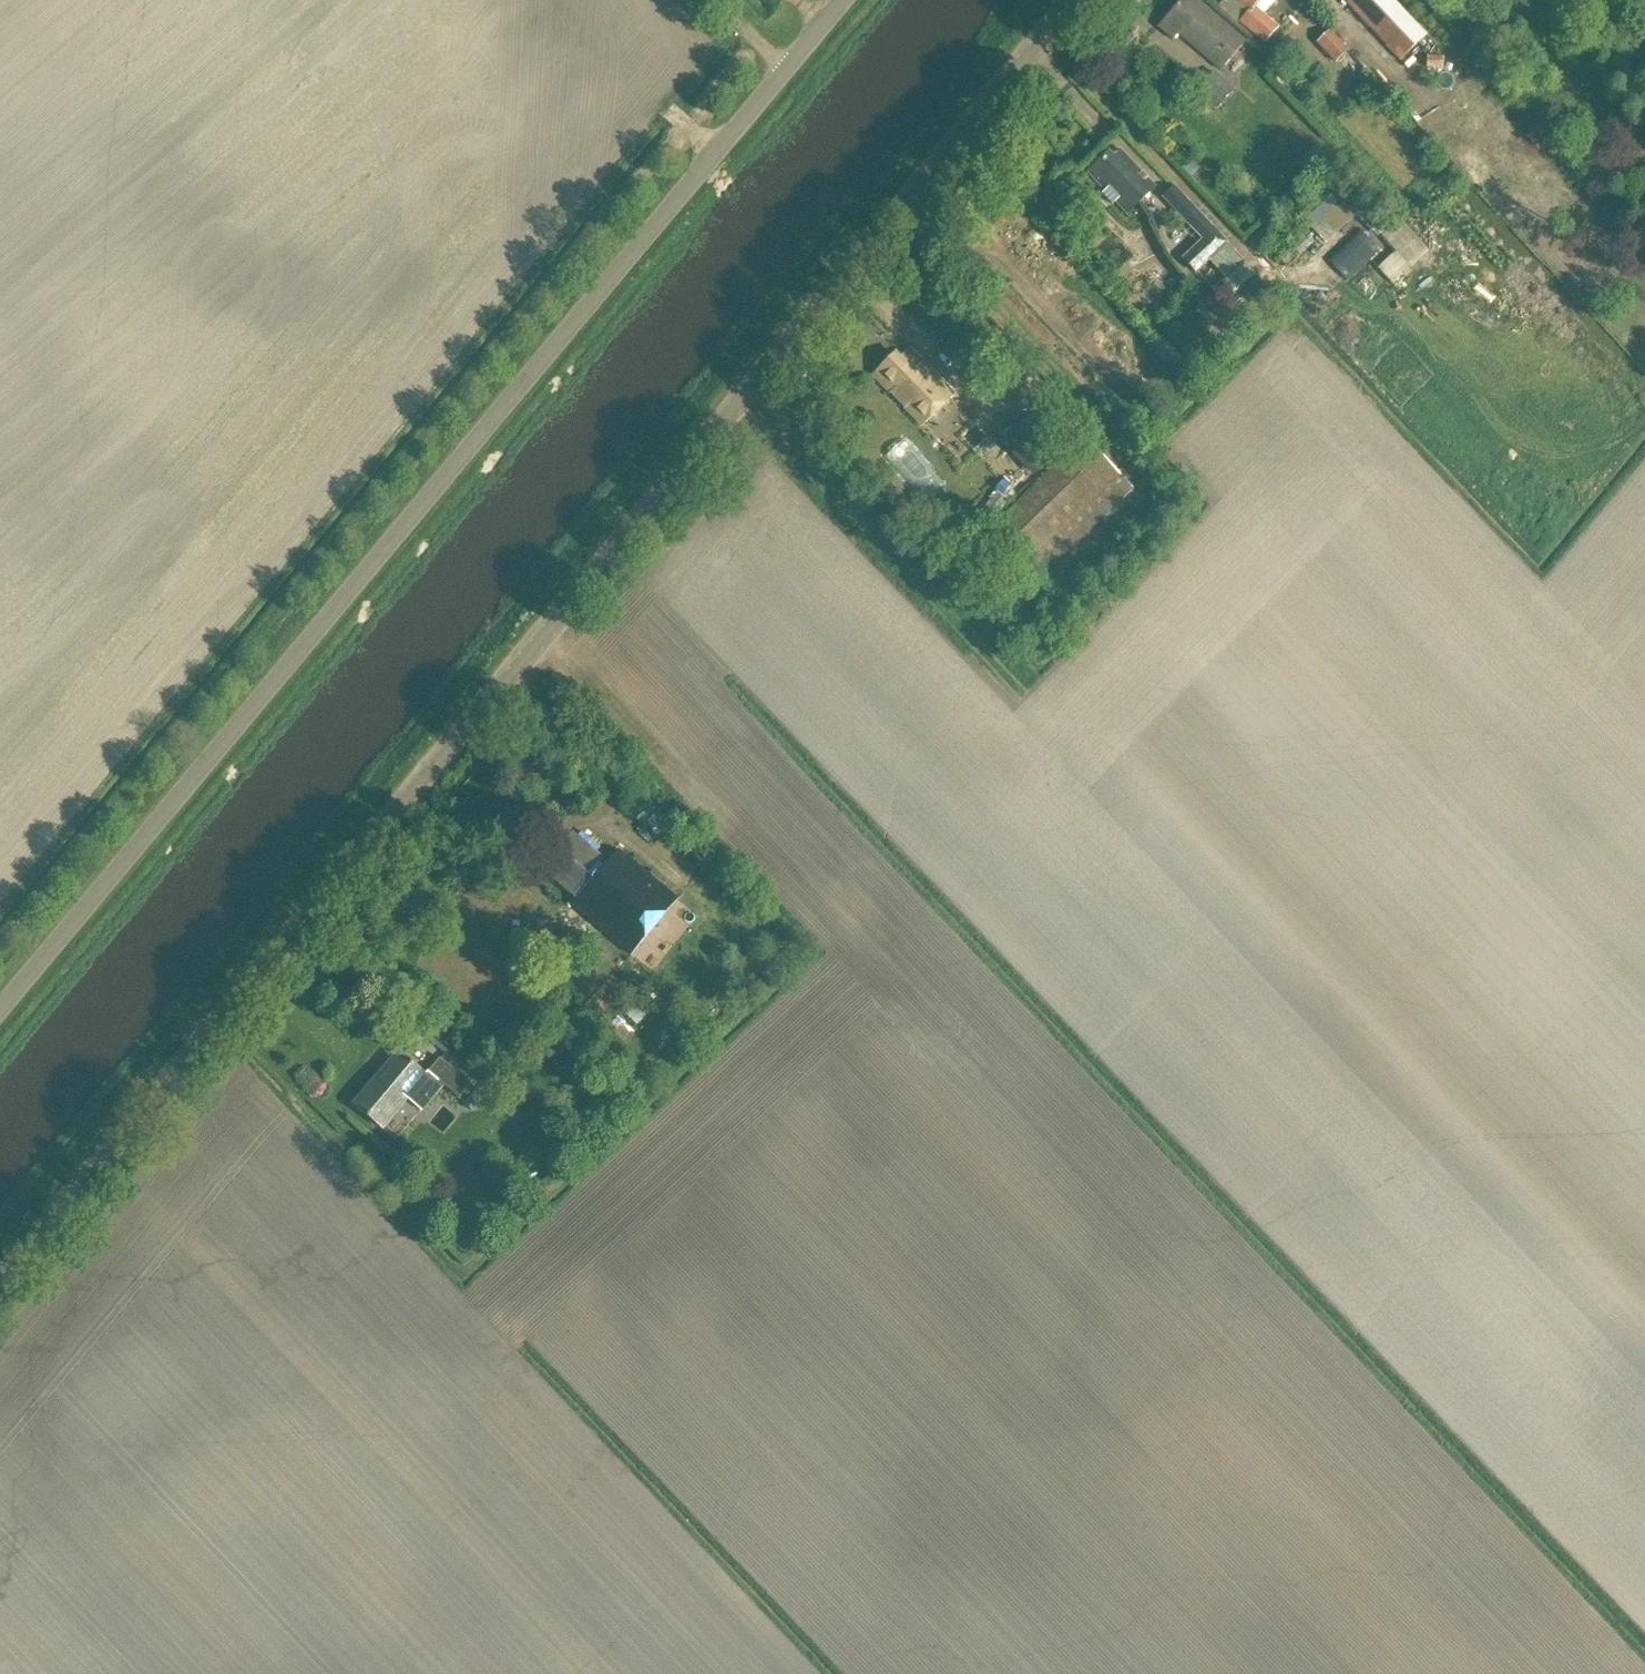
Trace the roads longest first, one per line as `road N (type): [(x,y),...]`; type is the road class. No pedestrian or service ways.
road 1 (tertiary): [(0,1302),(1094,0)]
road 2 (unclassified): [(0,1004),(846,0)]

